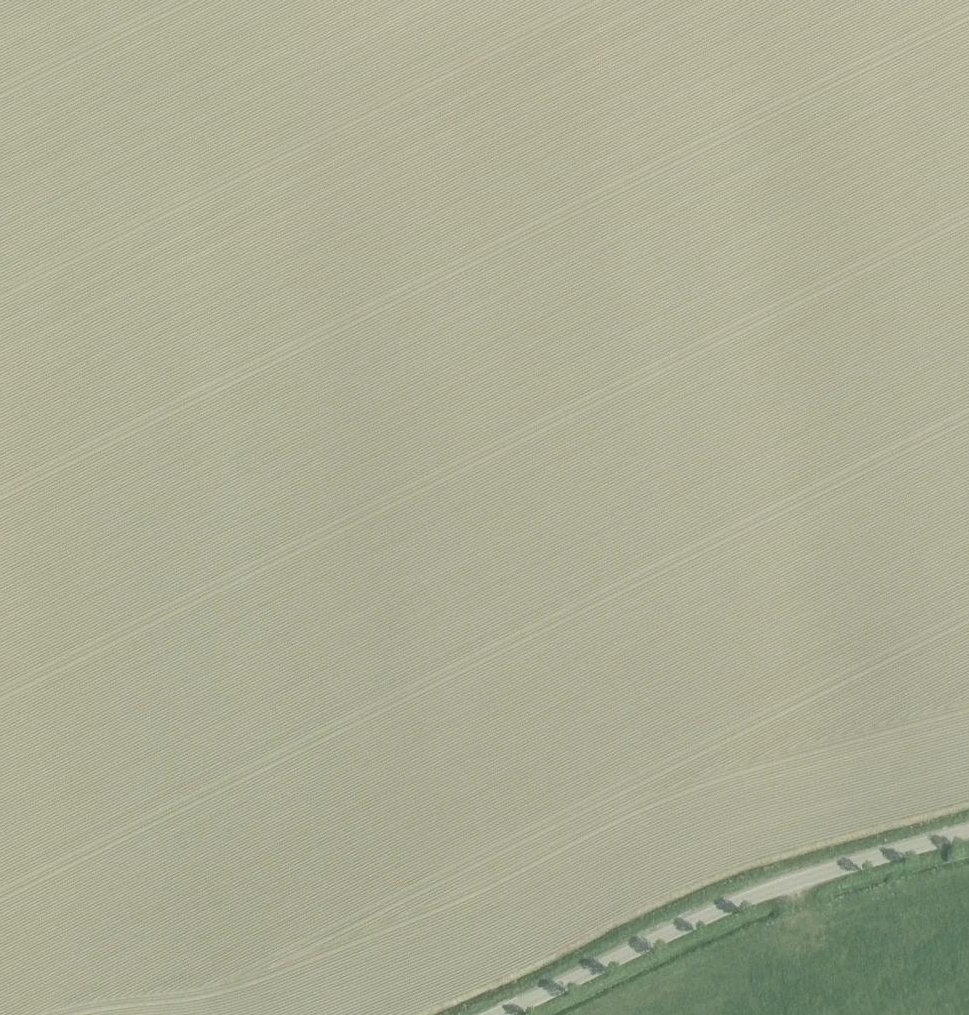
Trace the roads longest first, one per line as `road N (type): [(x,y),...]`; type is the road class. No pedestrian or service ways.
road 1 (unclassified): [(508,1014),(714,913),(968,833)]

